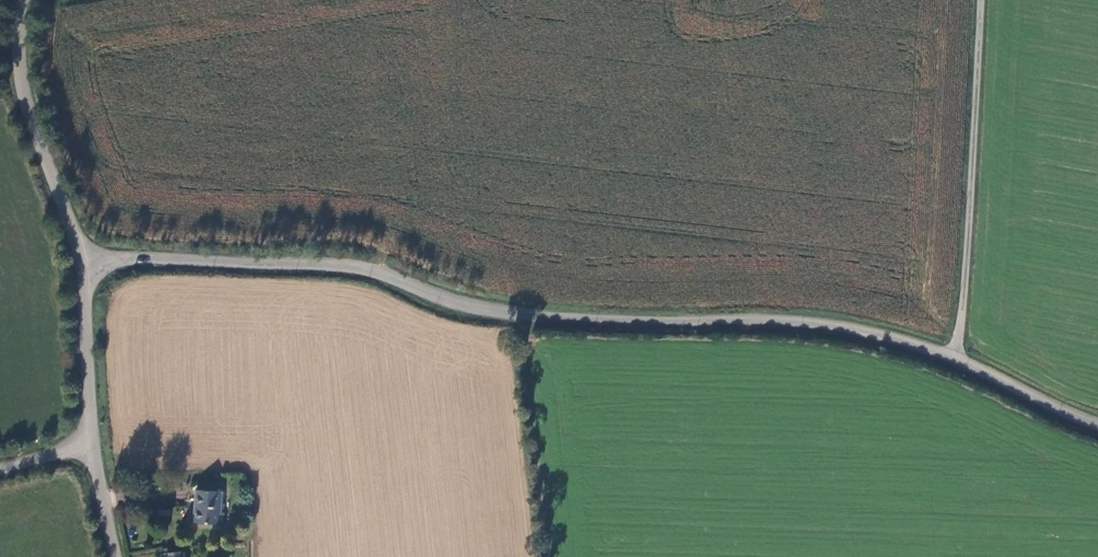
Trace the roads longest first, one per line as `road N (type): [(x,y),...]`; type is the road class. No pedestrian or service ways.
road 1 (unclassified): [(82,265),(133,259),(355,267),(493,312),(810,323),(955,359)]
road 2 (unclassified): [(982,0),(973,200),(955,359)]
road 3 (tertiary): [(82,265),(23,95),(24,0)]
road 4 (tertiary): [(90,442),(82,265)]
road 5 (unclassified): [(955,359),(1097,425)]

